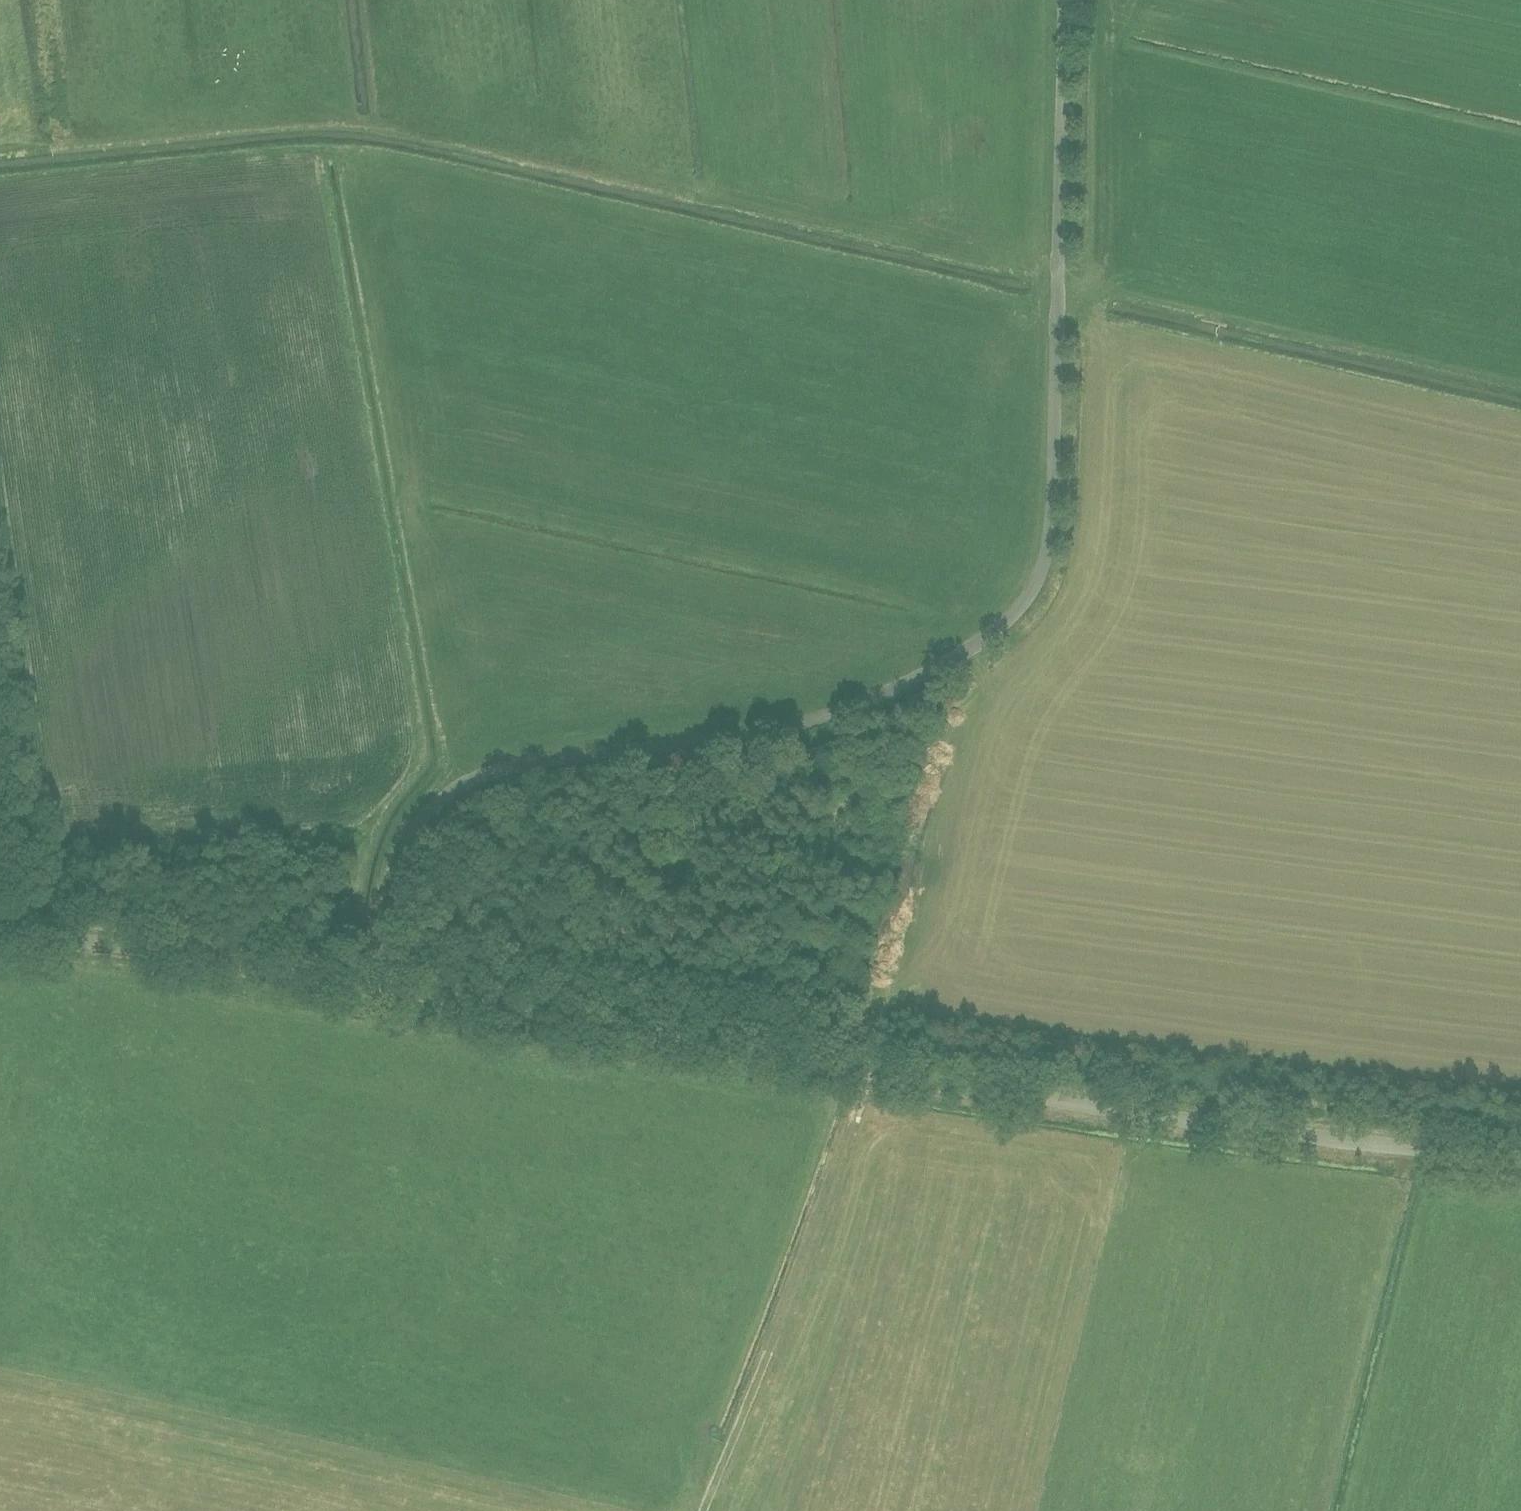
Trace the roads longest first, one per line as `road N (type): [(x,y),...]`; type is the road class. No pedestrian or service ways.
road 1 (unclassified): [(1520,1157),(956,1084),(0,933)]

